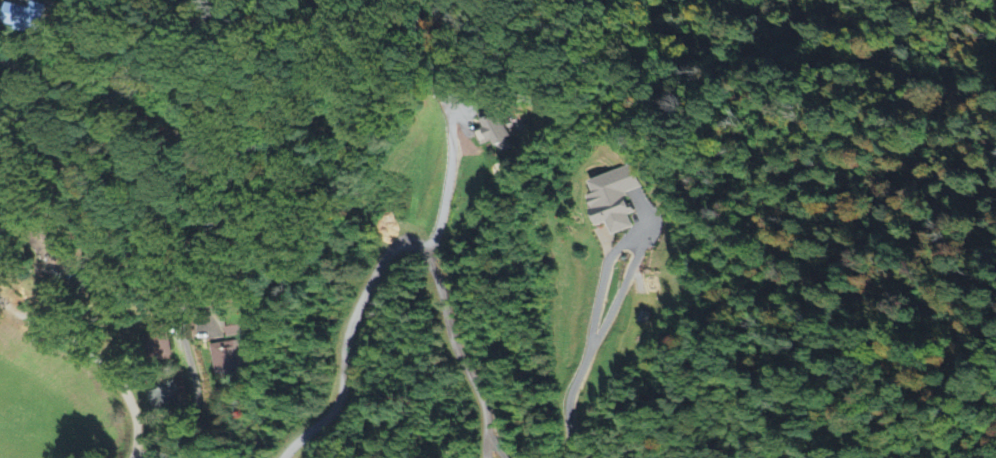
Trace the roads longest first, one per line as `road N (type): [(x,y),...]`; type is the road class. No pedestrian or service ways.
road 1 (residential): [(131,454),(165,444),(191,412),(192,381),(165,277),(99,233),(29,83),(0,61)]
road 2 (residential): [(485,457),(481,403),(432,273),(408,245),(386,254),(354,312),(333,405),(280,457)]
road 3 (residential): [(129,457),(134,424),(119,385),(89,353),(0,302)]
road 4 (residential): [(0,5),(58,3),(194,55)]

